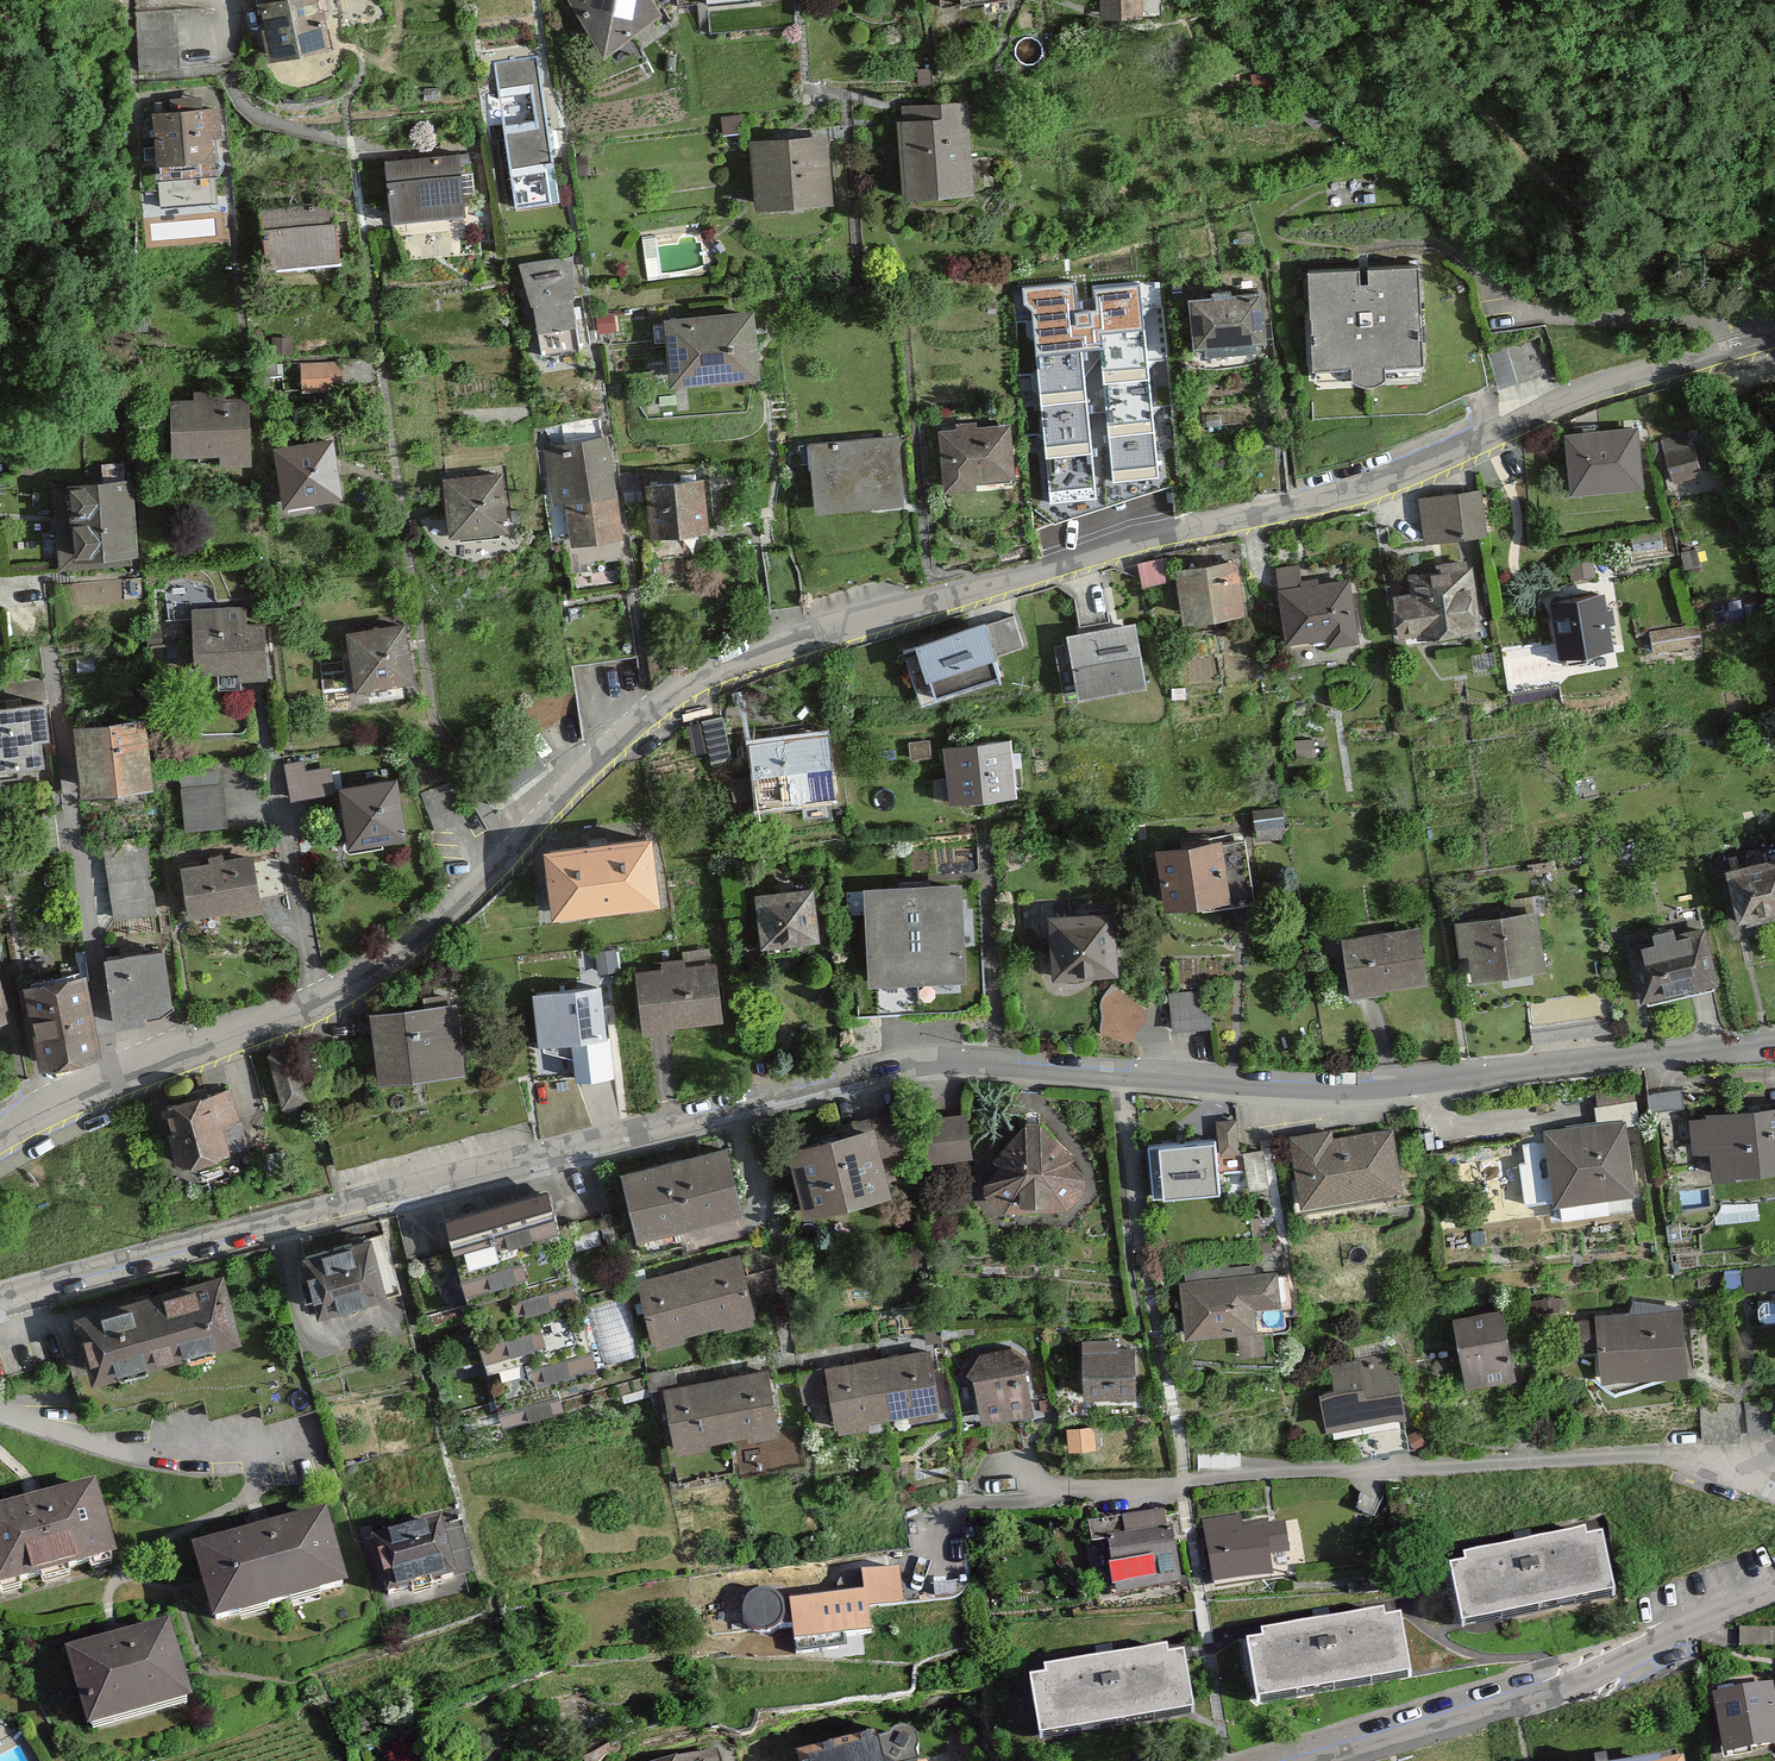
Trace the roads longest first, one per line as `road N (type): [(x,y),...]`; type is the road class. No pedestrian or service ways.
road 1 (residential): [(0,1136),(120,1077),(317,1003),(401,952),(650,712),(734,661),(1382,486),(1630,376)]
road 2 (residential): [(0,1307),(874,1083),(991,1070),(1375,1088),(1774,1041)]
road 3 (residential): [(1317,1760),(1554,1690),(1774,1594)]
road 4 (residential): [(0,1414),(169,1464),(317,1437)]
road 5 (unclassified): [(1630,376),(1774,340)]

